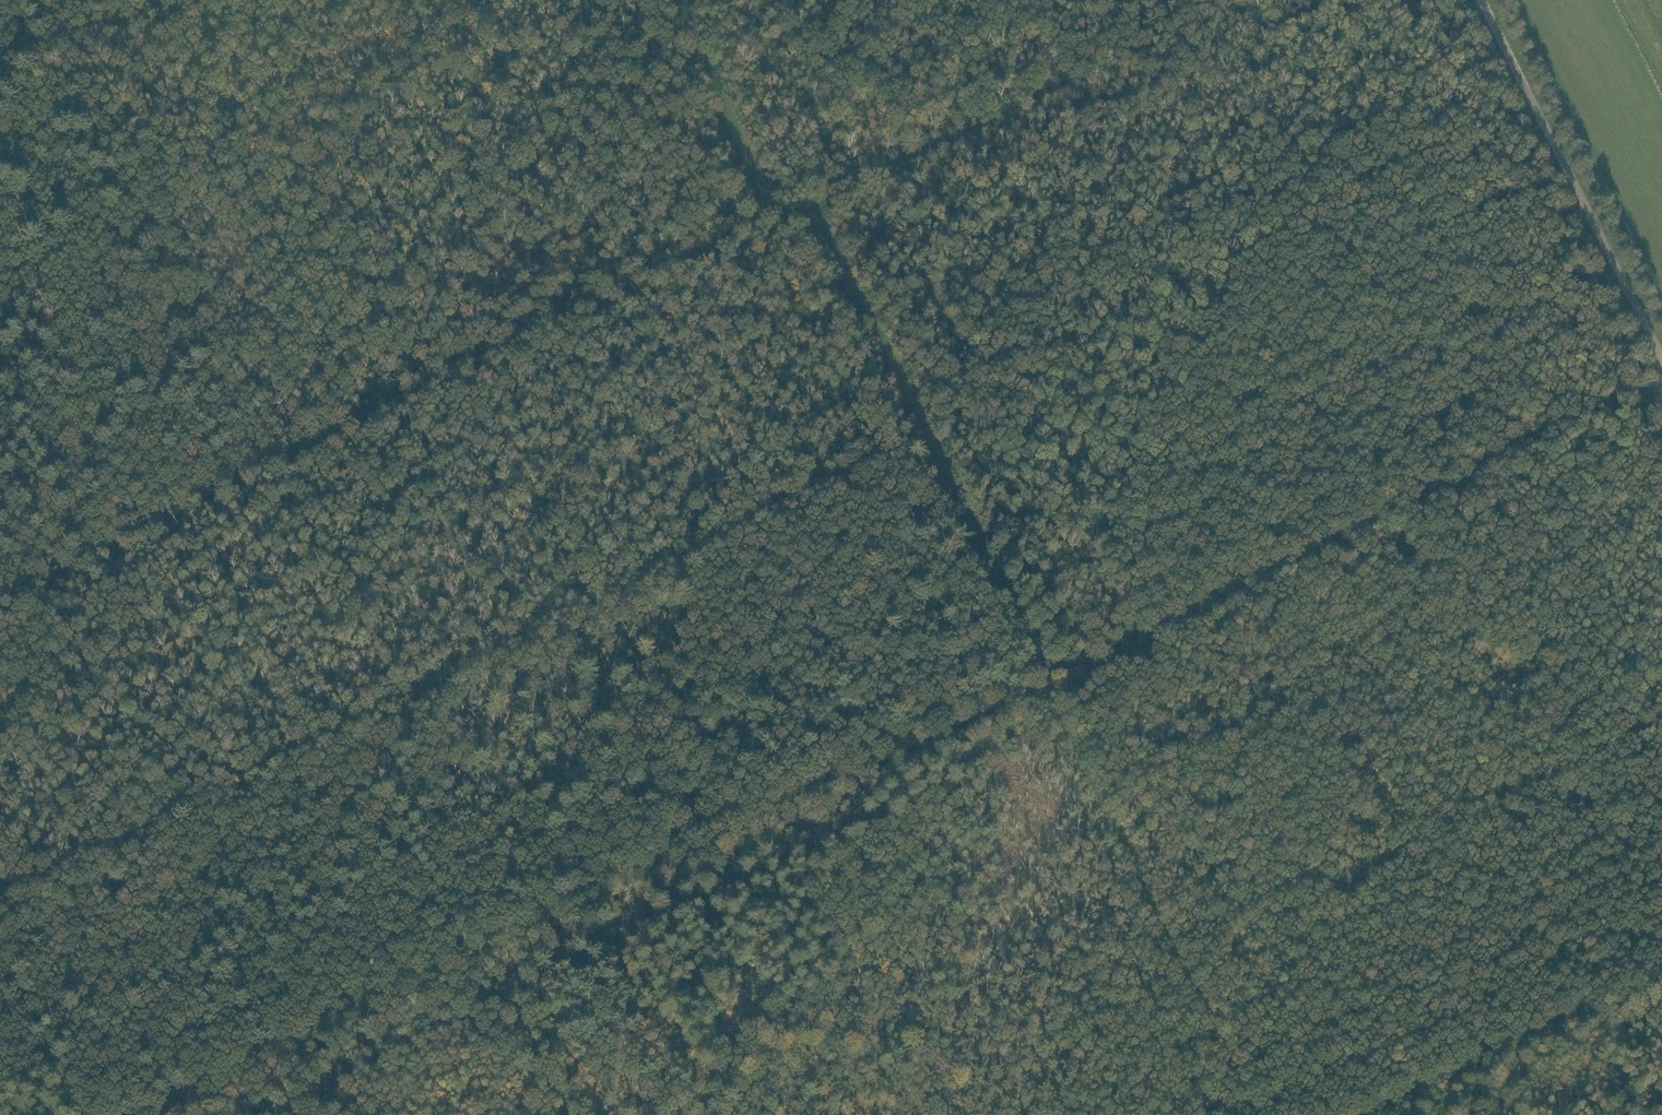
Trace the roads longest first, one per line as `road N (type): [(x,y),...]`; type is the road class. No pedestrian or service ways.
road 1 (tertiary): [(1661,360),(1480,0)]

